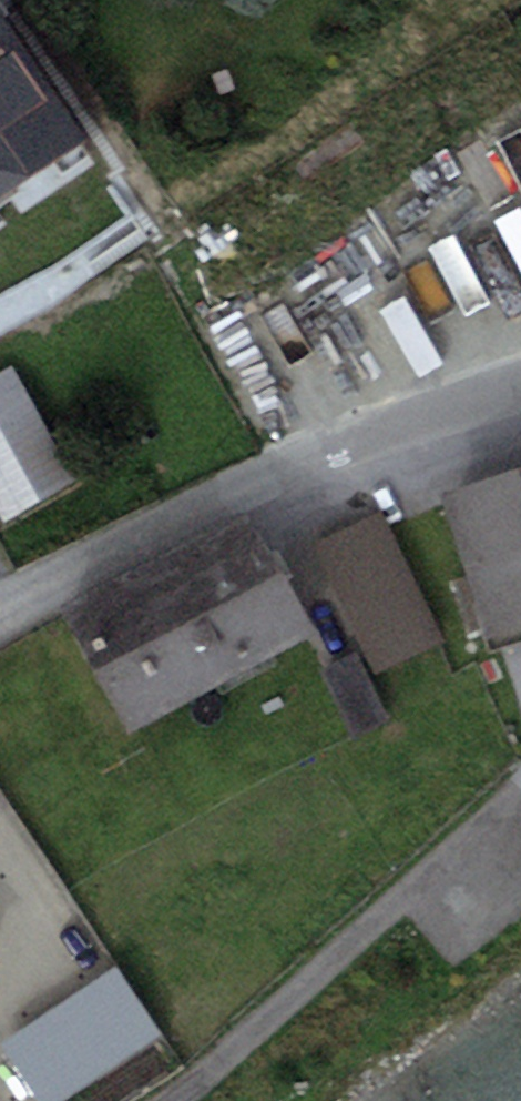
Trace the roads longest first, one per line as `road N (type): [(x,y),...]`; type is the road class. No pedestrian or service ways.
road 1 (residential): [(520,386),(326,454),(0,612)]

